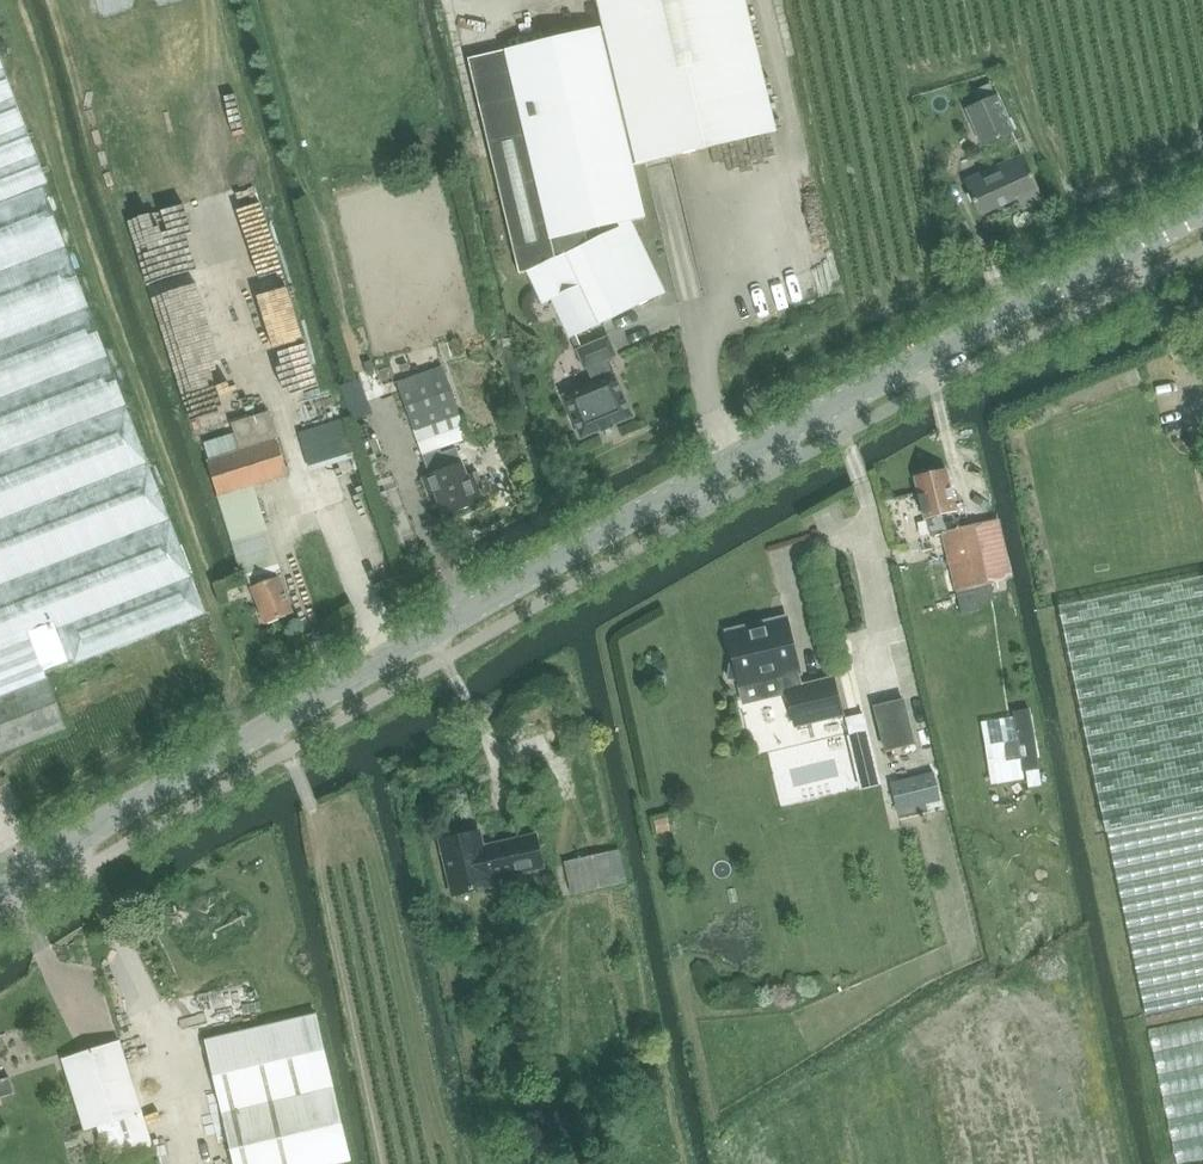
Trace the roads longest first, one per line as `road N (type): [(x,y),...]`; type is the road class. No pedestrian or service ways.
road 1 (tertiary): [(0,883),(526,579),(1202,213)]

